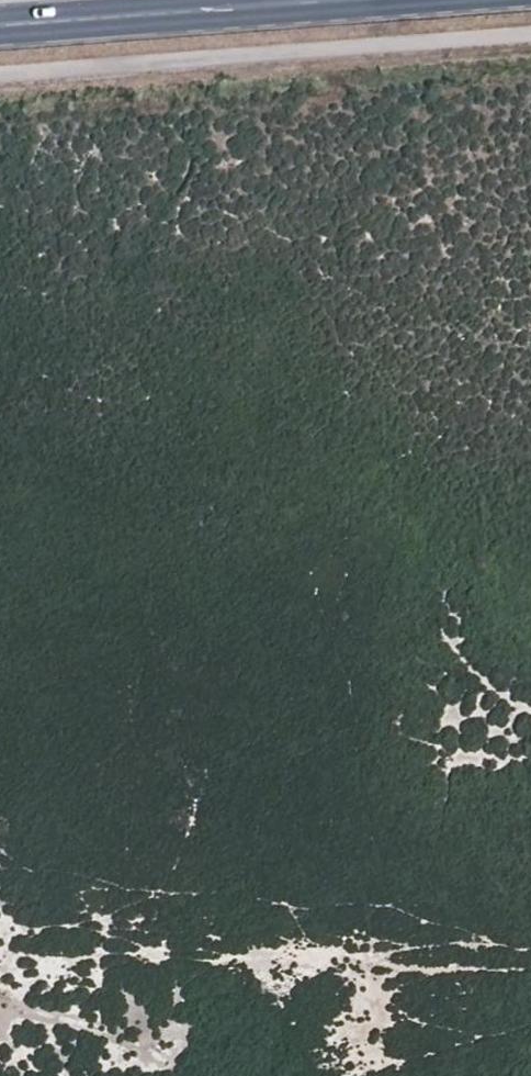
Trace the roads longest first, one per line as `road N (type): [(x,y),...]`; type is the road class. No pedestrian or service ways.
road 1 (primary): [(370,0),(0,27)]

